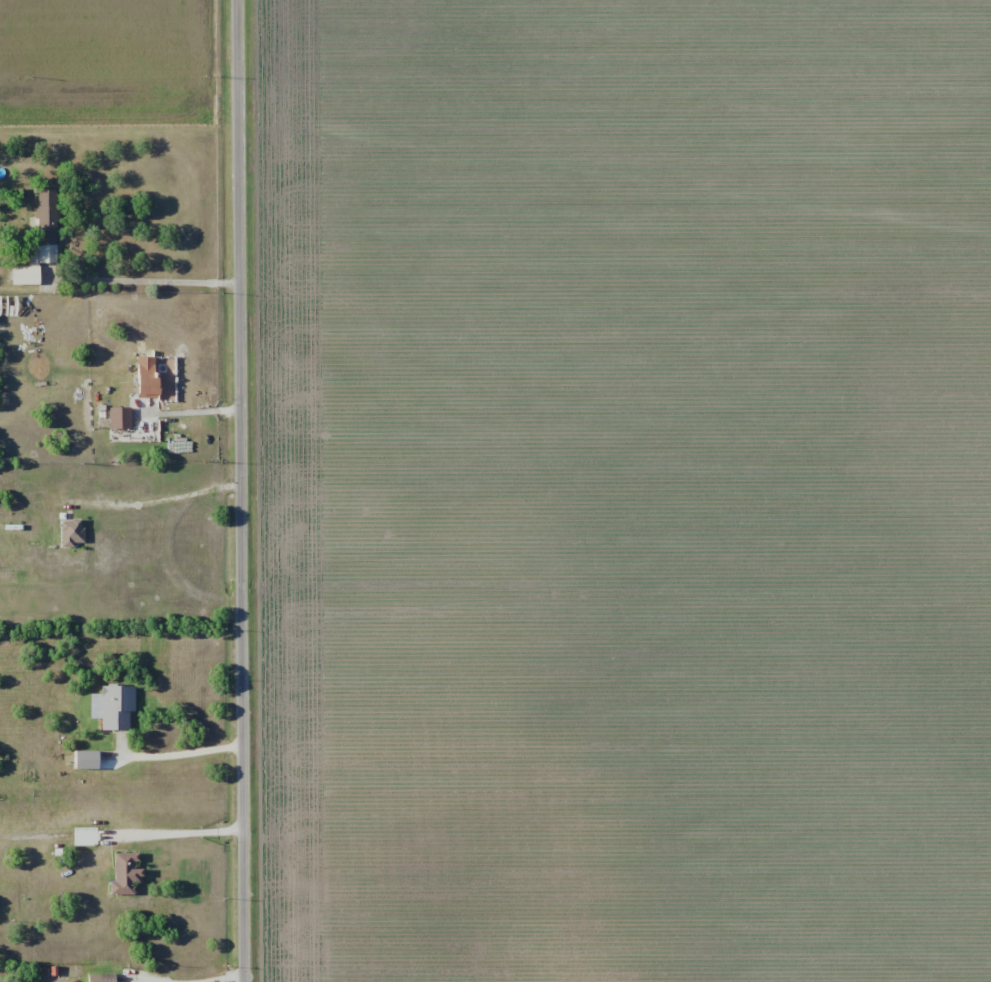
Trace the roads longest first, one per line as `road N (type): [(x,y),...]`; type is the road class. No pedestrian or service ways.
road 1 (residential): [(245,981),(238,0)]

